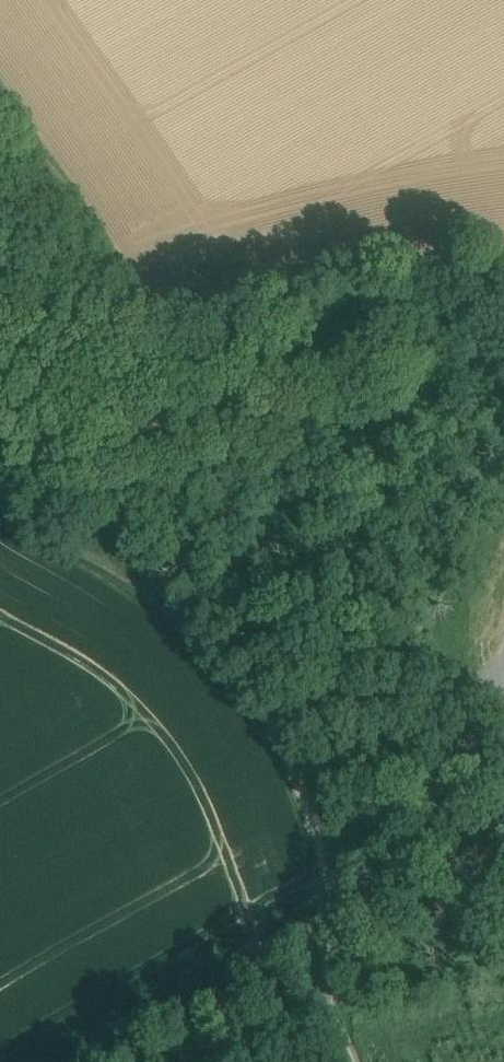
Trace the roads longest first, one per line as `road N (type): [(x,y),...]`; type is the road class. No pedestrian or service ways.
road 1 (track): [(0,464),(207,651),(276,725)]
road 2 (track): [(276,725),(349,851),(333,1006),(354,1061)]
road 3 (track): [(131,287),(85,333),(70,415),(106,560)]
road 4 (track): [(276,725),(503,686)]

